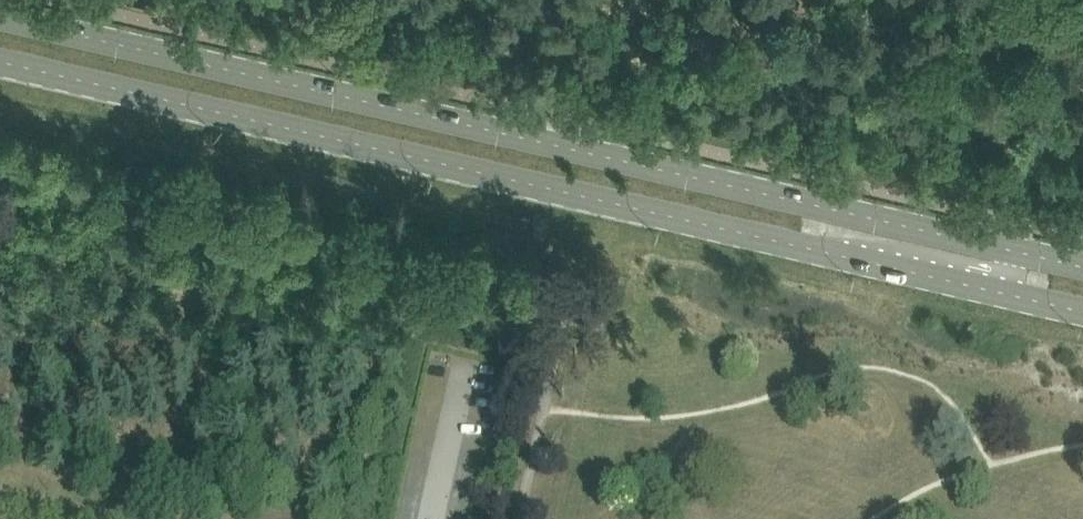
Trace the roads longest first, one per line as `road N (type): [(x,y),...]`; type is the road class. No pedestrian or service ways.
road 1 (secondary): [(1000,246),(0,16)]
road 2 (secondary): [(0,61),(987,291)]

